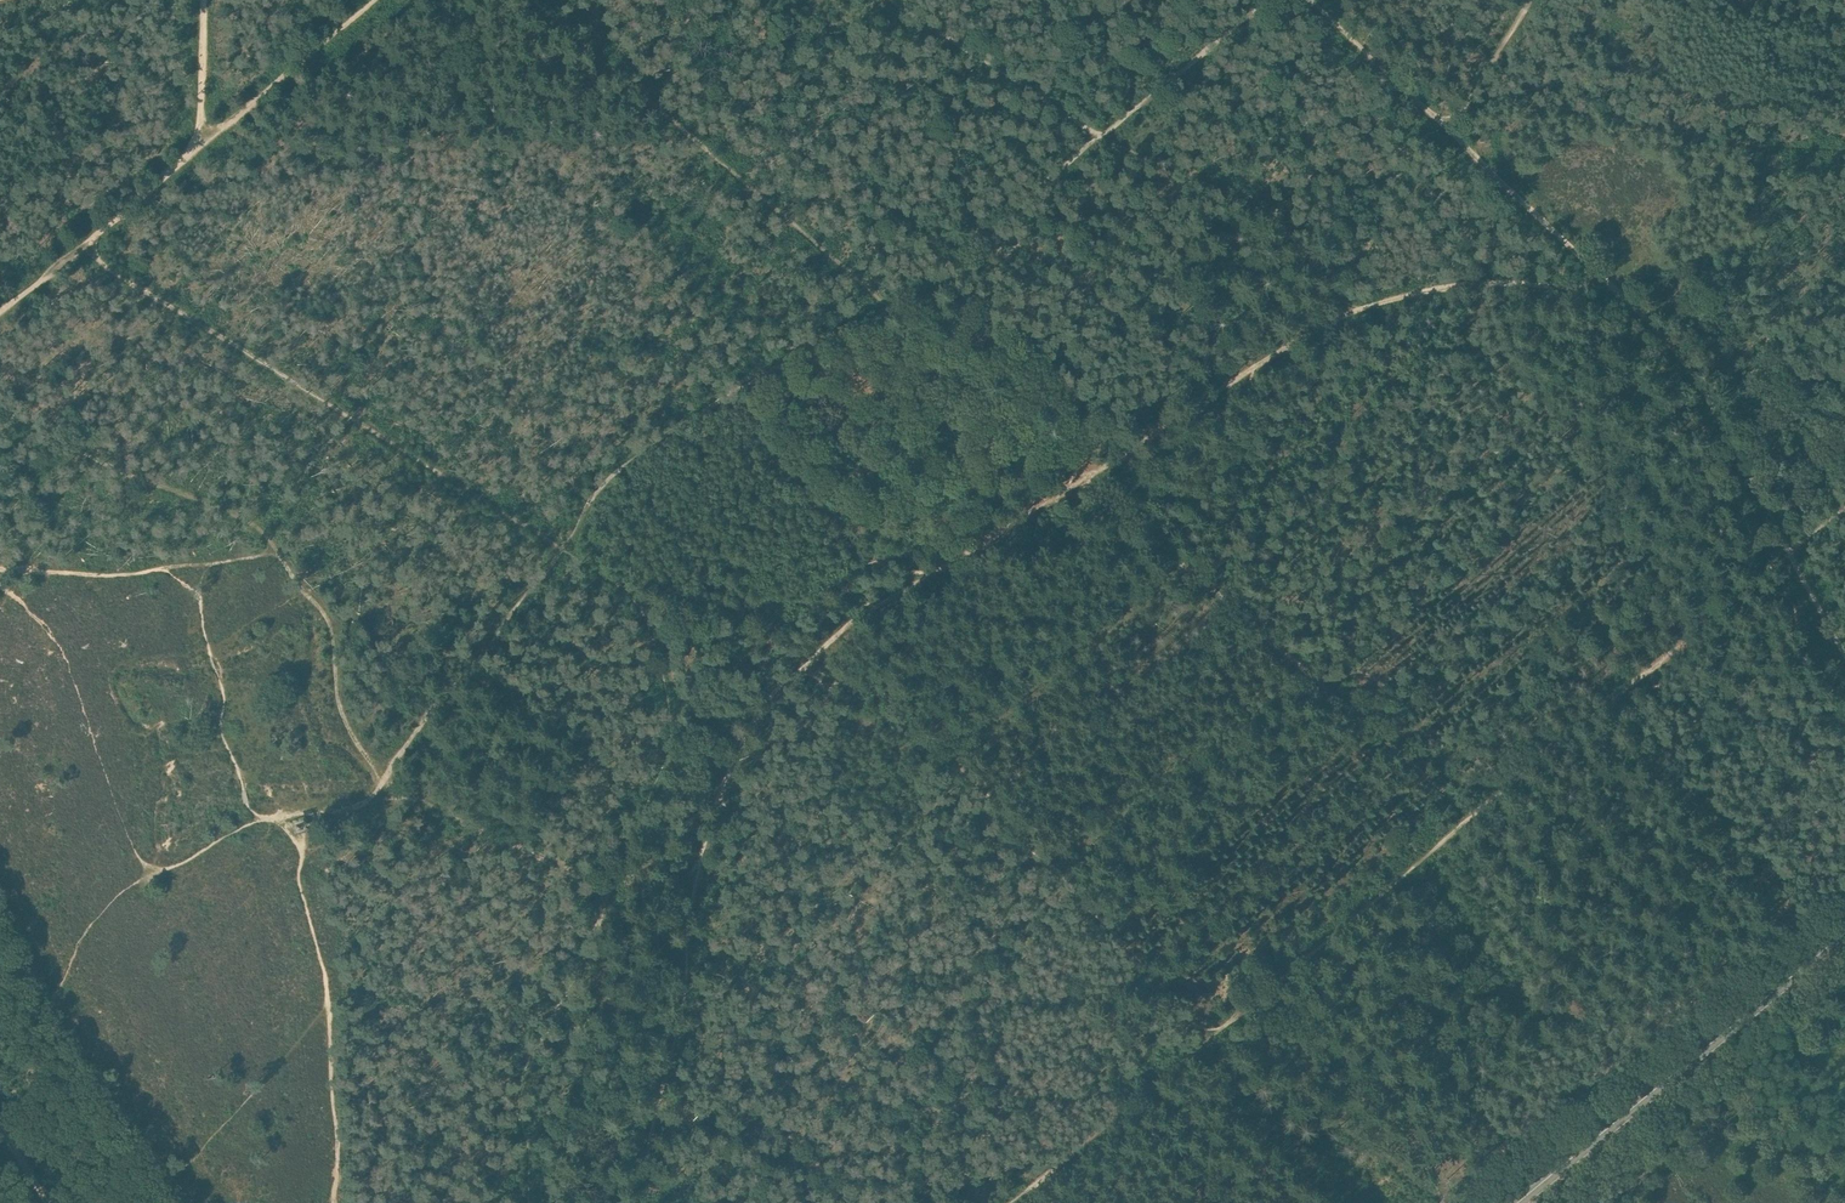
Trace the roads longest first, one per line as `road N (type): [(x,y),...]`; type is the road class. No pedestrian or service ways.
road 1 (secondary): [(1516,1202),(1844,931)]
road 2 (track): [(198,148),(377,0)]
road 3 (track): [(198,148),(204,0)]
road 4 (track): [(93,237),(198,148)]
road 5 (track): [(0,315),(93,237)]

